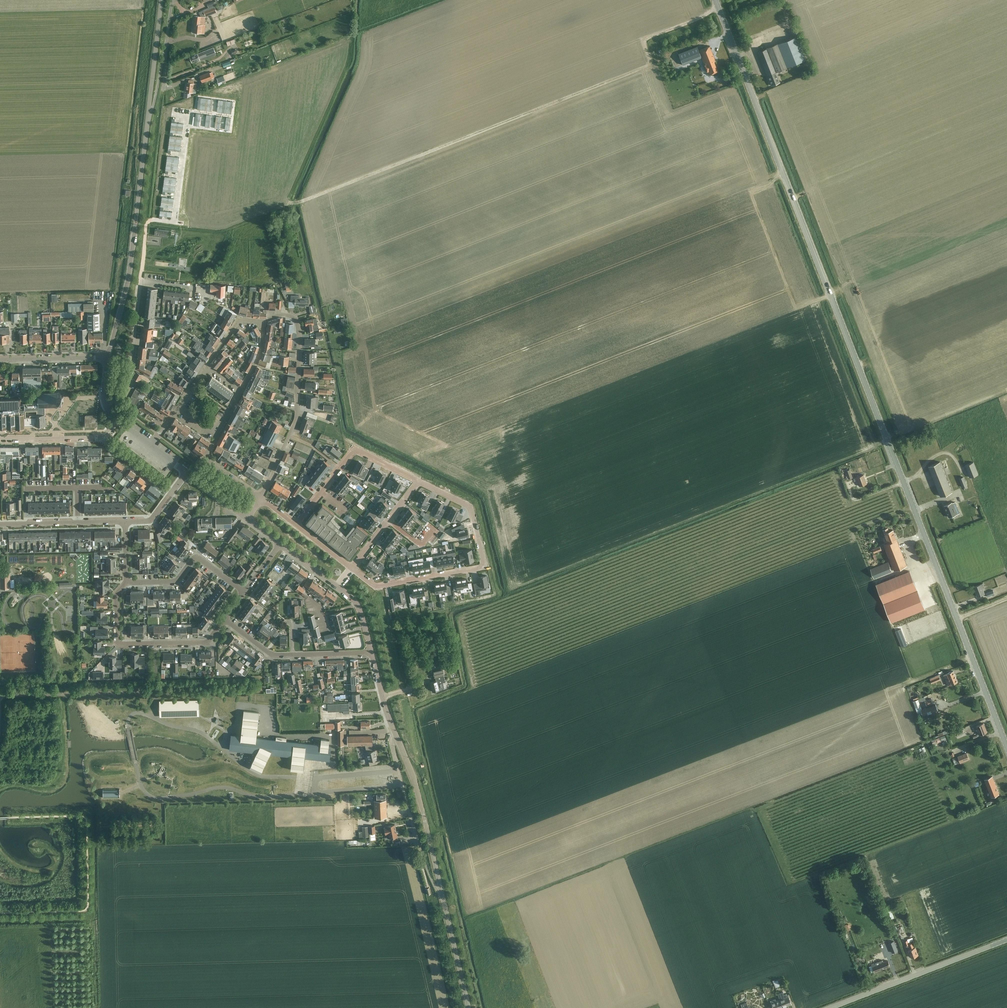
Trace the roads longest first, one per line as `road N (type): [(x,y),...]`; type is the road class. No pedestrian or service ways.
road 1 (tertiary): [(1006,744),(714,0)]
road 2 (residential): [(352,568),(376,587),(484,567),(470,507),(420,482)]
road 3 (tertiary): [(107,357),(131,262),(149,114)]
road 4 (residential): [(261,497),(298,416),(300,334),(290,314),(263,323)]
road 5 (unclassified): [(1006,939),(827,1007)]
road 6 (residential): [(126,583),(118,593),(119,643),(209,642),(225,621)]
road 7 (residential): [(394,732),(410,820),(442,896)]
road 8 (residential): [(420,482),(355,449),(296,525)]
road 9 (residential): [(245,594),(195,555),(175,582),(126,583)]
road 10 (residential): [(105,403),(124,395),(128,384),(140,283)]
road 11 (residential): [(0,525),(125,522)]

